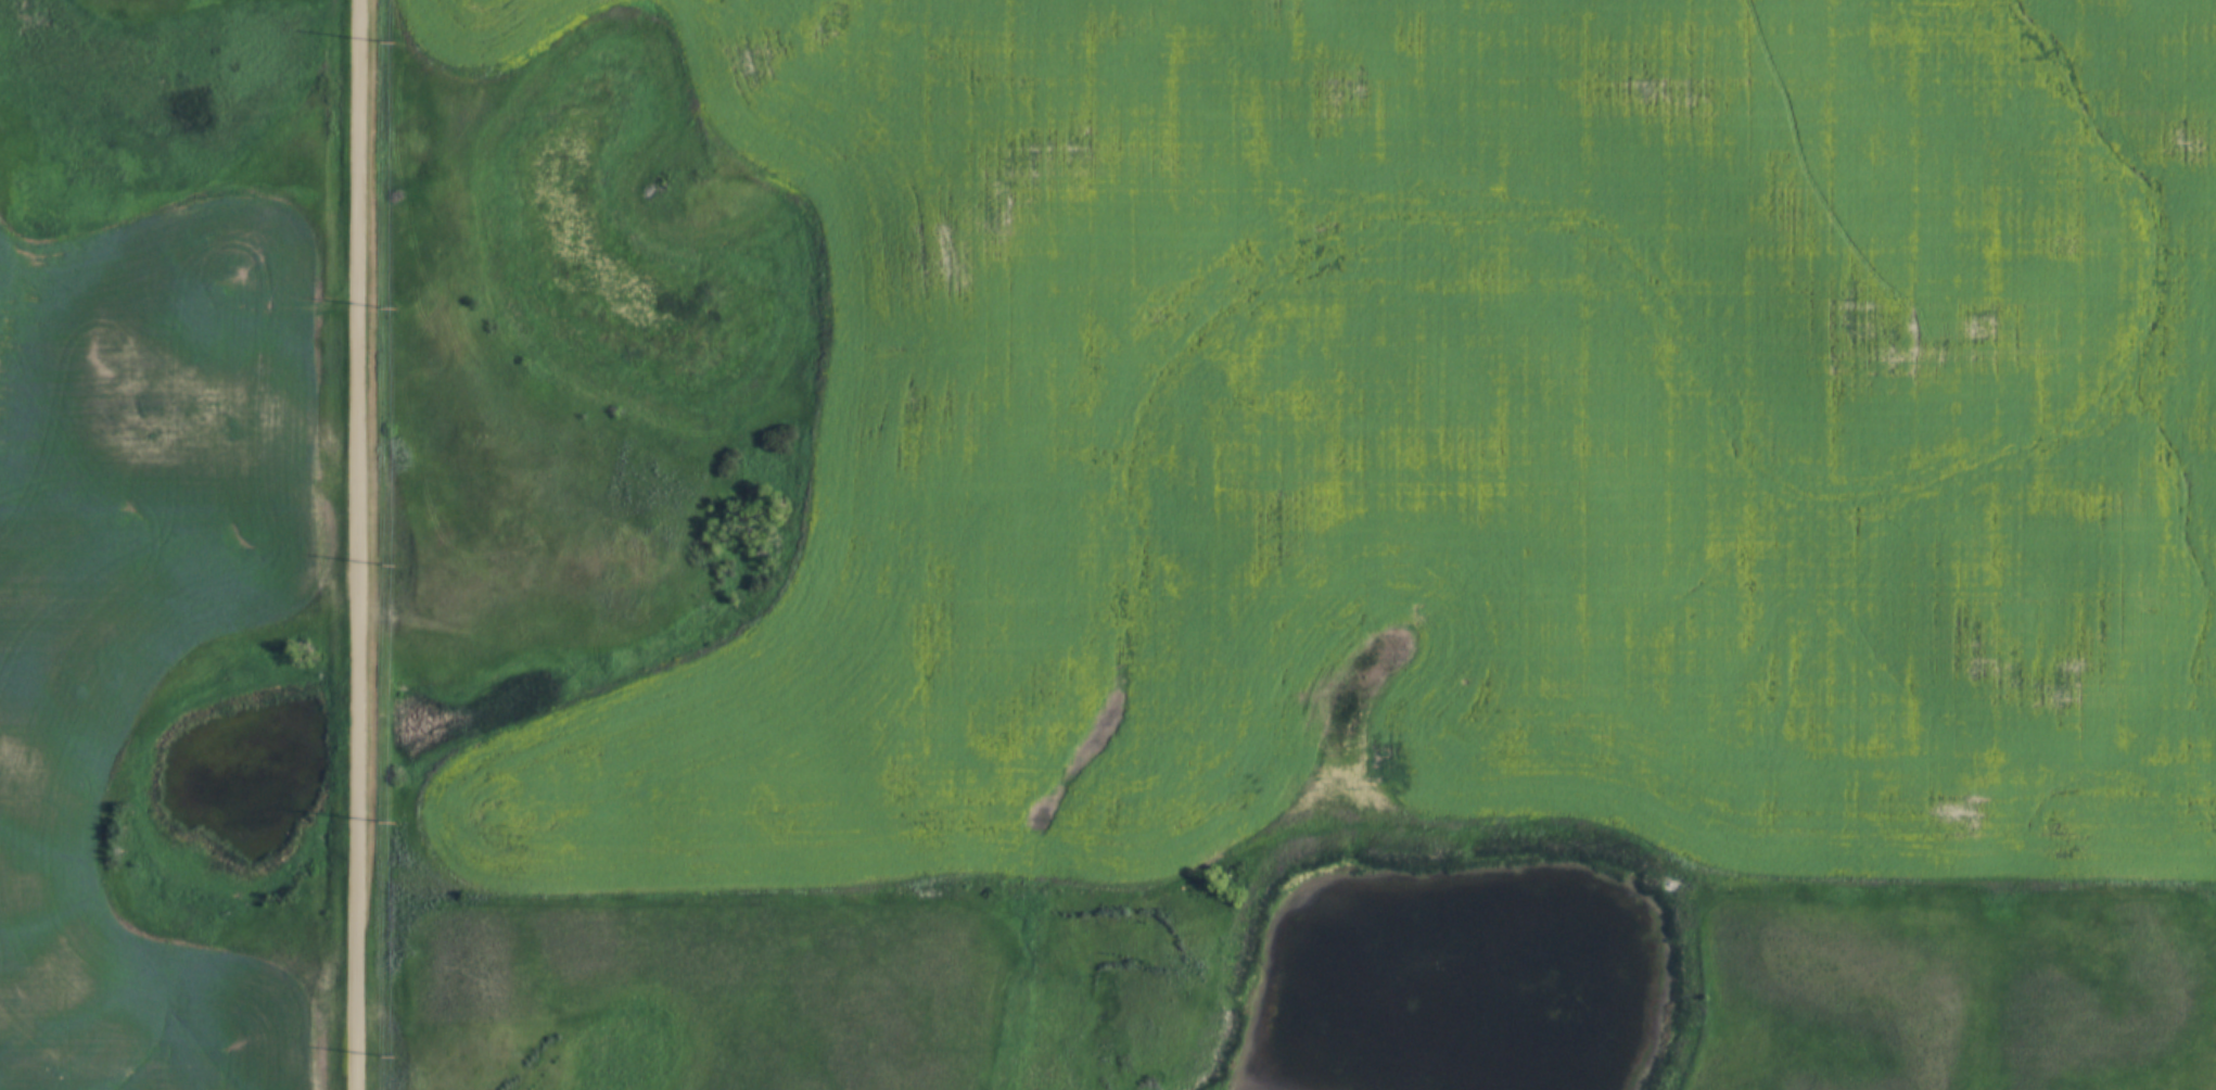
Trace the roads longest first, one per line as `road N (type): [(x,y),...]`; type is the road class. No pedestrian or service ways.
road 1 (residential): [(358,1089),(360,0)]

